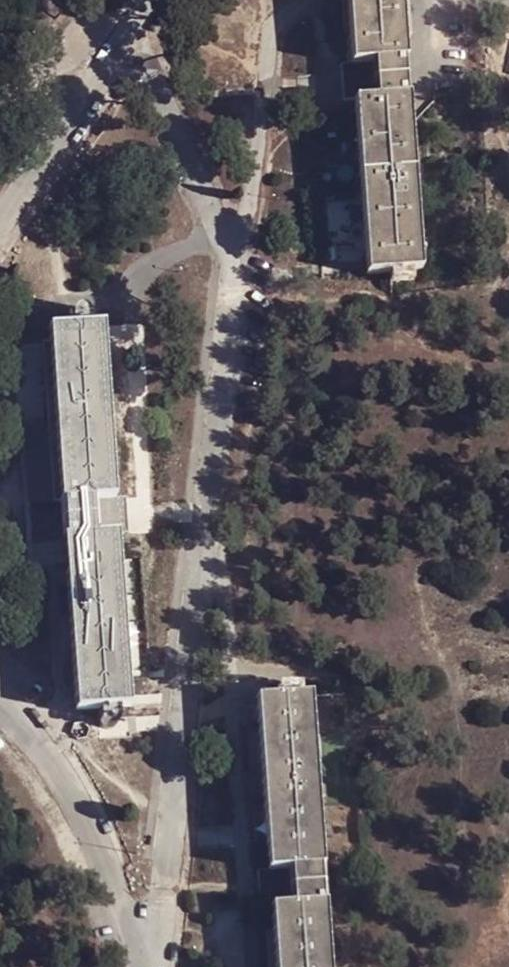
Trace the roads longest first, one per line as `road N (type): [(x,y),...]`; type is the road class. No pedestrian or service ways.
road 1 (unclassified): [(156,966),(211,525),(232,262),(156,85),(115,53)]
road 2 (unclassified): [(147,966),(58,768),(0,710)]
road 3 (unclassified): [(0,223),(115,53)]

